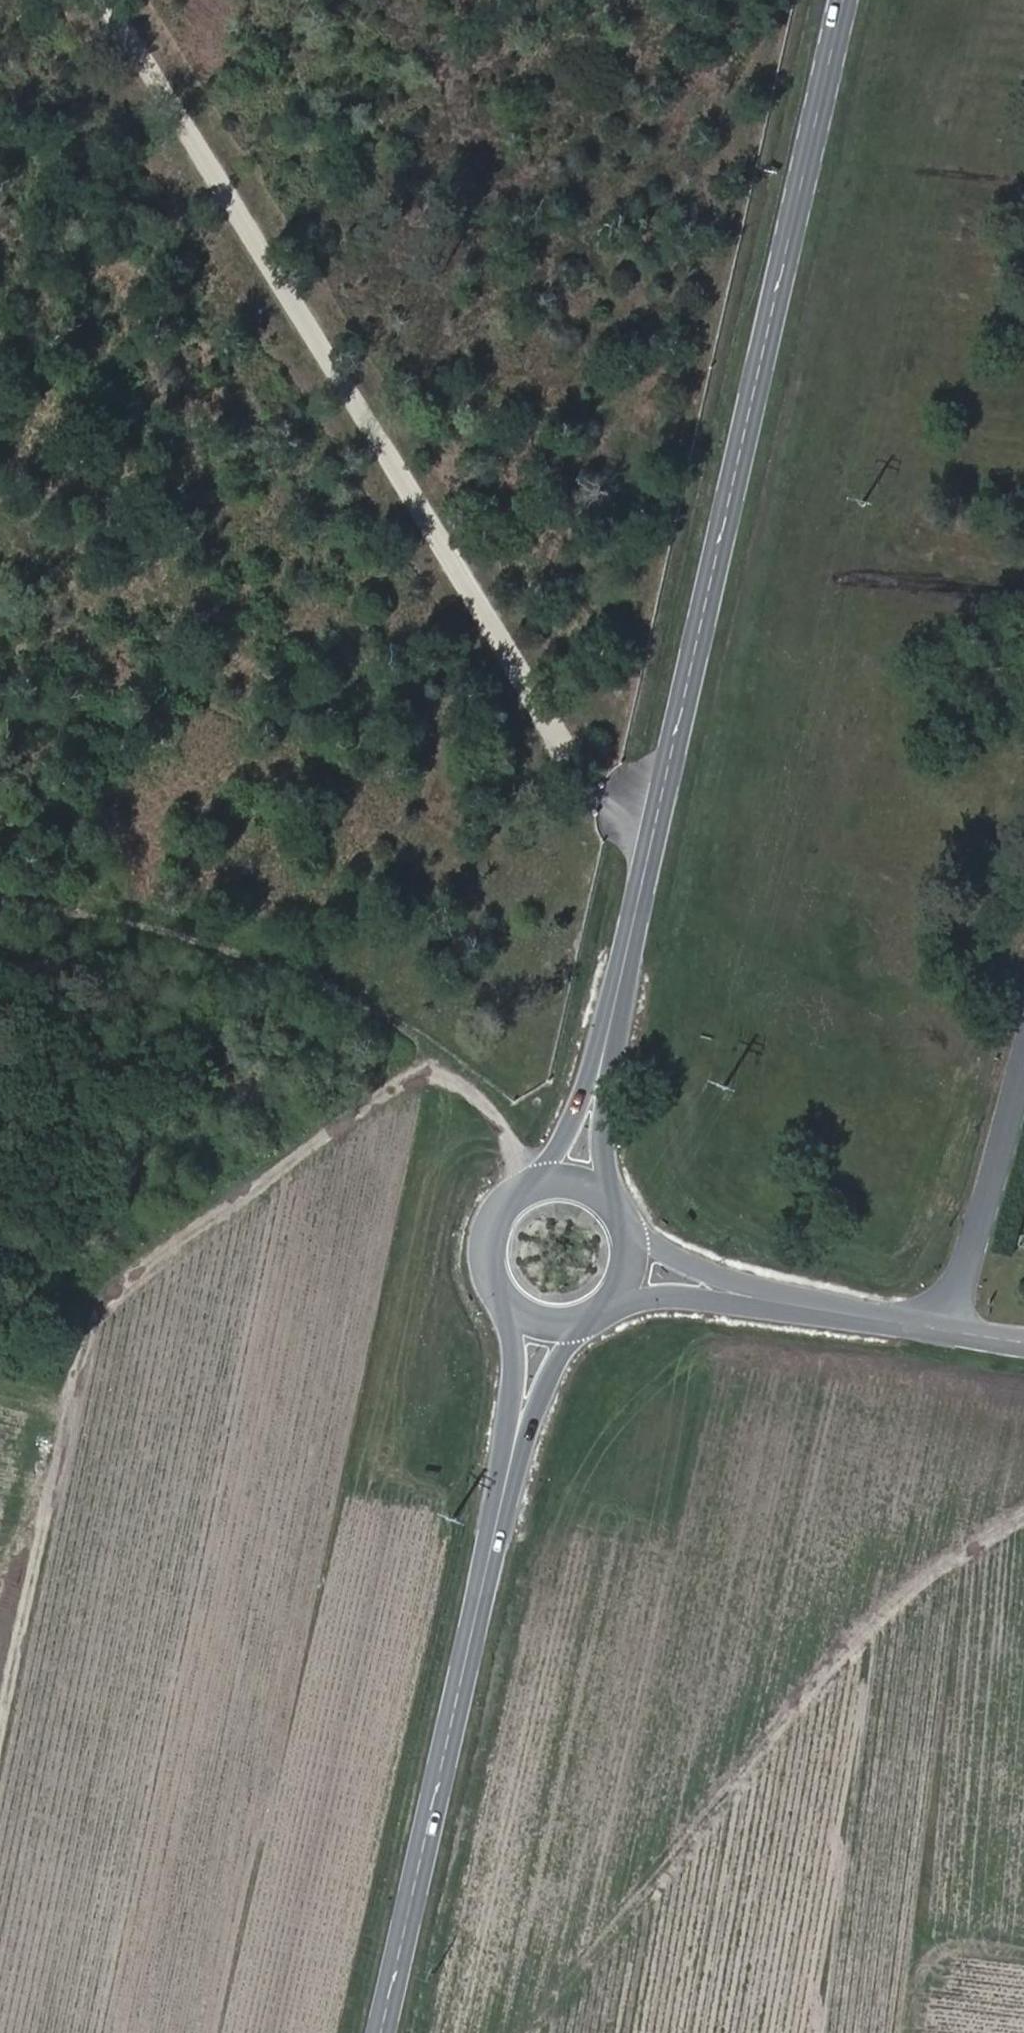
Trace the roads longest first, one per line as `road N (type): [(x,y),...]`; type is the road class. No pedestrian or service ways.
road 1 (secondary): [(577,1186),(845,0)]
road 2 (secondary): [(388,2032),(552,1318)]
road 3 (residential): [(1023,1335),(627,1271)]
road 4 (secondary): [(577,1186),(535,1190),(517,1202),(496,1239),(502,1281),(532,1311),(552,1318)]

